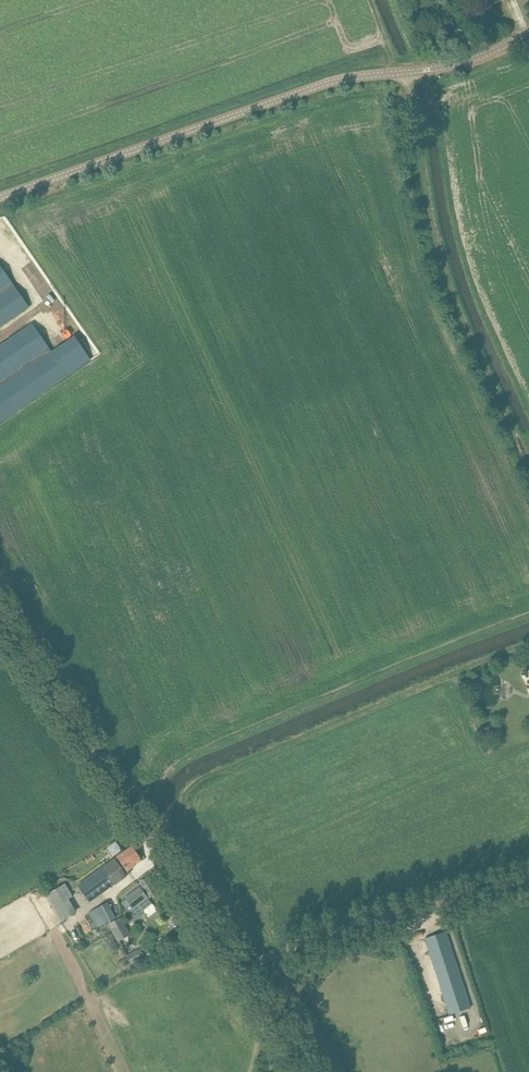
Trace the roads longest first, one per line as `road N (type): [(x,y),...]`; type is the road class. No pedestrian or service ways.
road 1 (unclassified): [(0,196),(310,86),(414,76),(528,33)]
road 2 (unclassified): [(242,972),(0,621)]
road 3 (track): [(528,464),(440,284),(414,76)]
road 4 (unclassified): [(242,972),(293,946),(528,880)]
road 5 (unclassified): [(310,1071),(242,972)]

